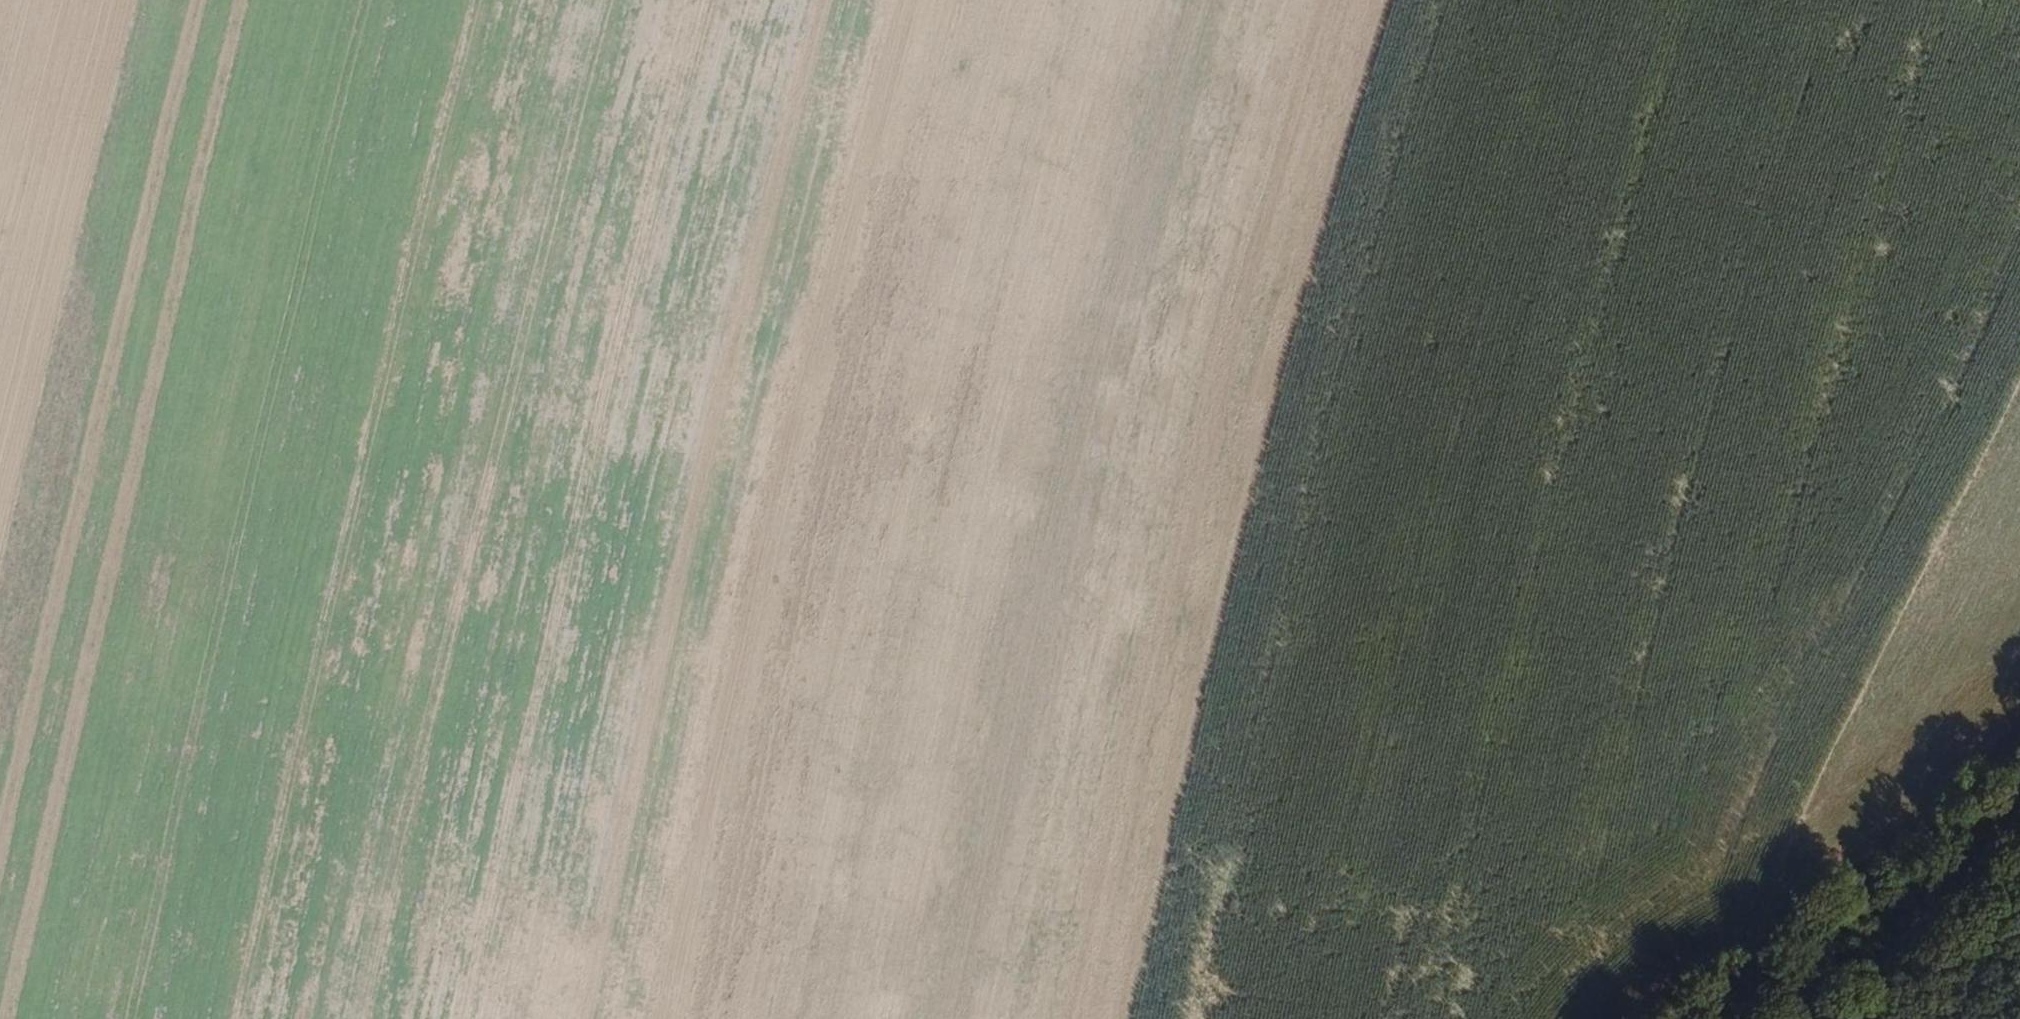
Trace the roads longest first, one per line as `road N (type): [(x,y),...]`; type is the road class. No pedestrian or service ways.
road 1 (track): [(2019,815),(1999,830),(1866,1018)]

